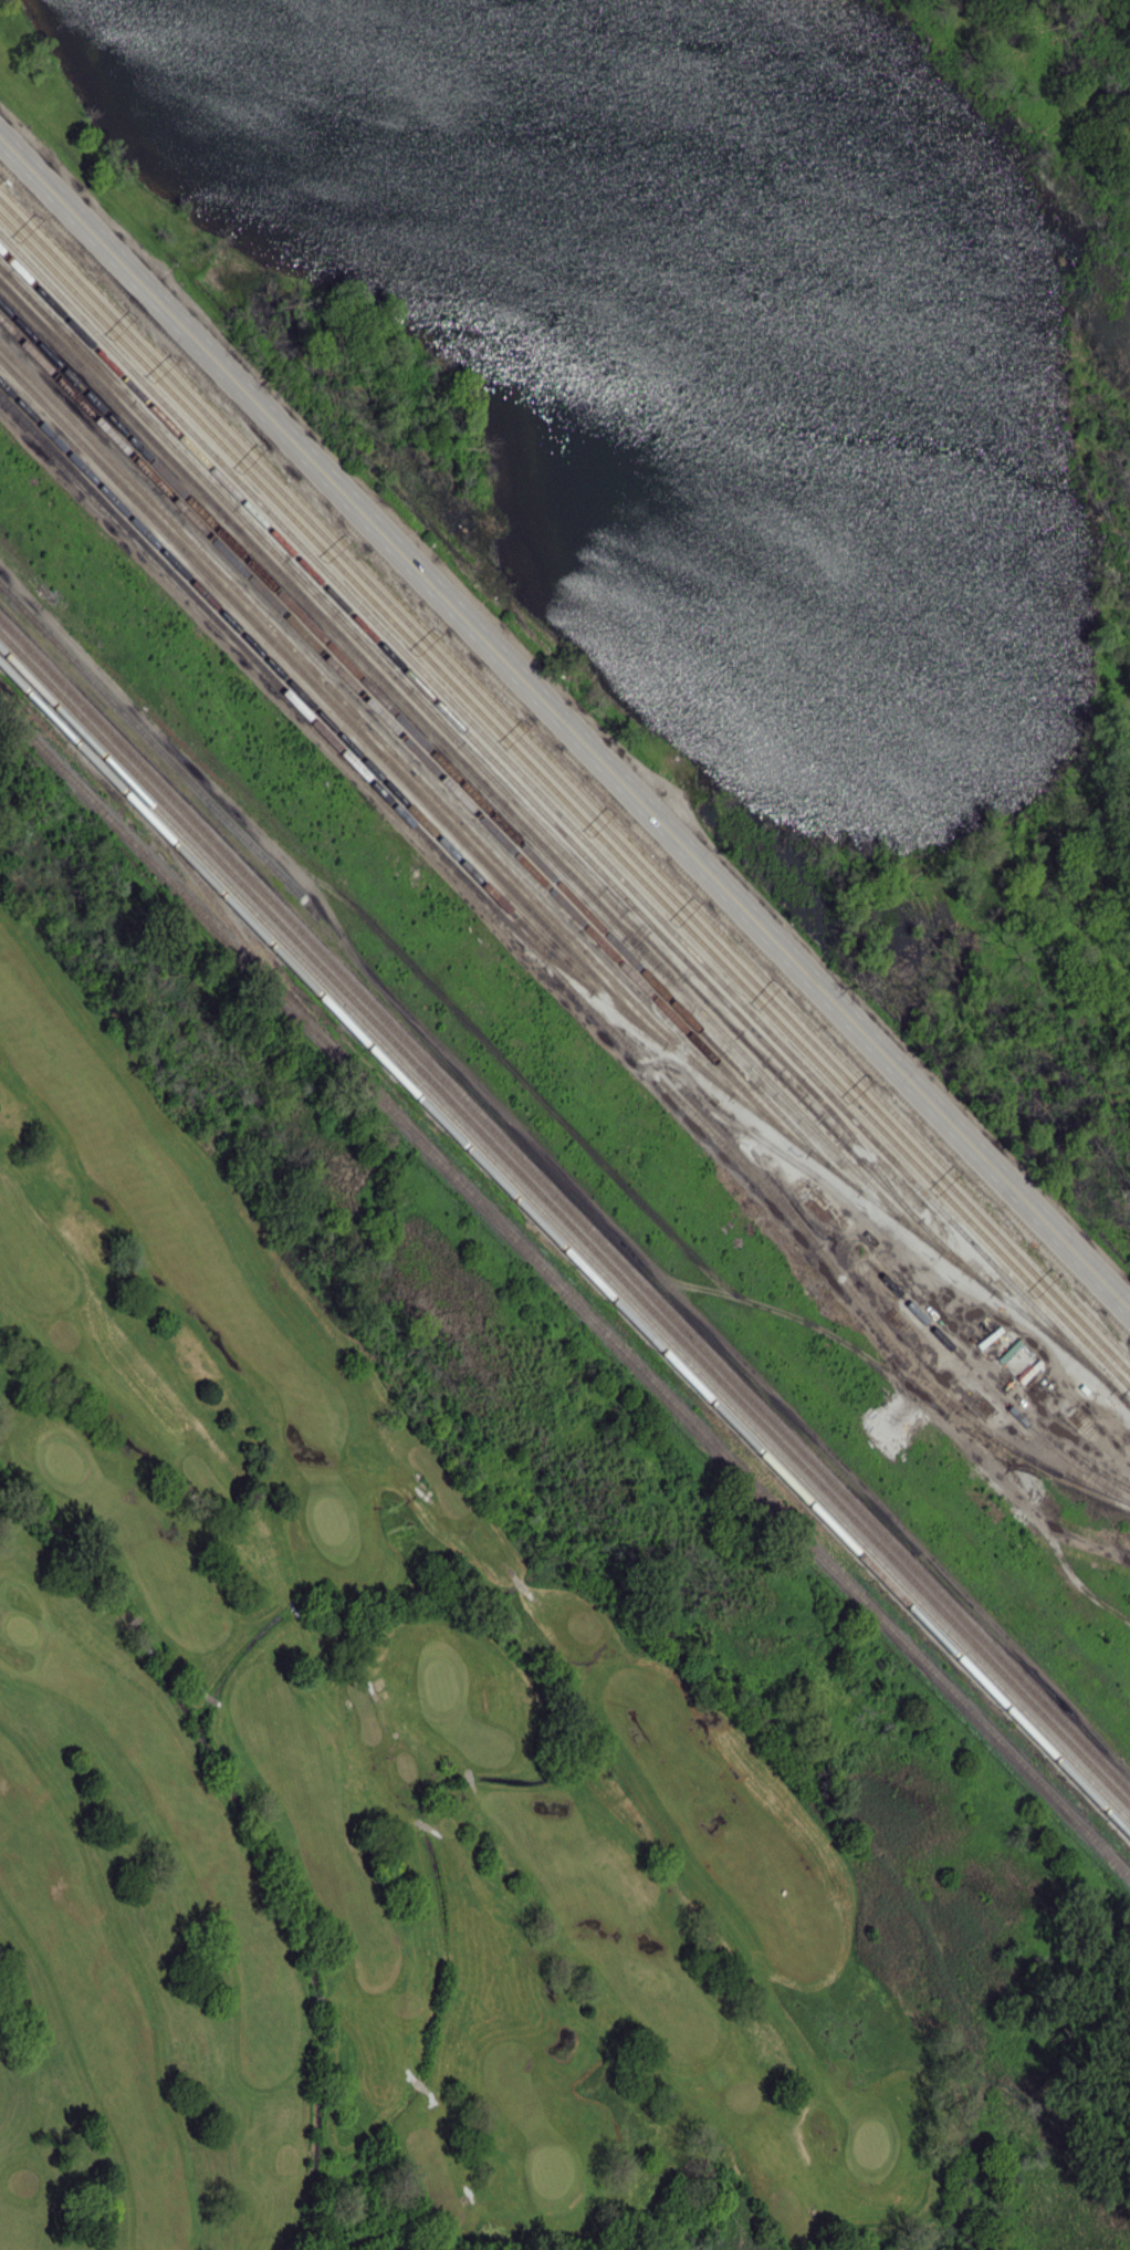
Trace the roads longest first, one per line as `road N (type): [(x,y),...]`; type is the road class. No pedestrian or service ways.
road 1 (secondary): [(0,134),(1129,1309)]

